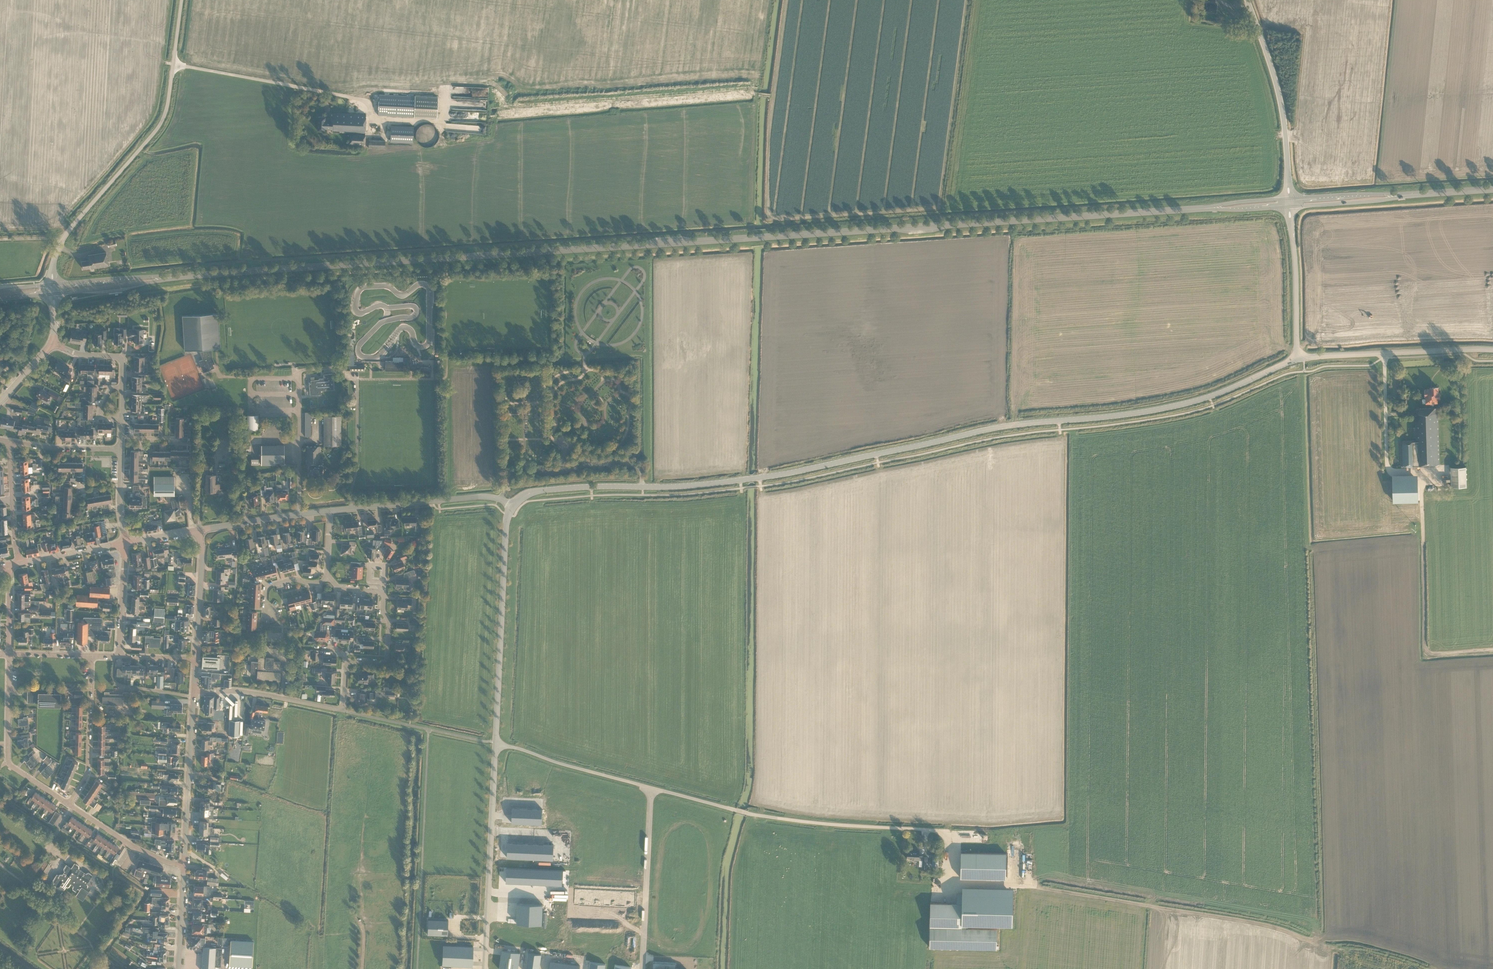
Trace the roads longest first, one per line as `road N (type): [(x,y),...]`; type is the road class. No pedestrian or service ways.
road 1 (primary): [(173,277),(1290,204)]
road 2 (tertiary): [(512,505),(537,491),(757,477),(1003,426),(1158,409),(1210,396),(1300,357)]
road 3 (unclassified): [(53,284),(64,237),(163,120),(181,0)]
road 4 (track): [(1421,470),(1425,647),(1435,654),(1492,650)]
road 5 (tertiary): [(512,505),(496,745)]
road 6 (tertiary): [(496,745),(485,968)]
road 7 (tertiary): [(1290,204),(1281,103),(1247,0)]
road 8 (primary): [(1290,204),(1492,190)]
road 9 (tertiary): [(1492,349),(1300,357)]
road 10 (tertiary): [(329,510),(482,496),(512,505)]
road 11 (residential): [(69,803),(8,762),(9,653)]
road 12 (unclassified): [(653,788),(642,968)]
road 13 (residential): [(184,864),(194,690)]
road 14 (residential): [(653,788),(496,745)]
road 15 (residential): [(69,803),(89,769),(92,655)]
road 16 (tertiary): [(1300,357),(1290,204)]
road 17 (residential): [(343,710),(194,690)]
road 18 (tertiary): [(199,530),(329,510)]
road 19 (residential): [(184,864),(136,847),(69,803)]
road 20 (residential): [(196,658),(199,530)]
road 21 (residential): [(20,563),(10,441)]
road 22 (primary): [(173,277),(53,284)]
road 23 (primary): [(54,293),(173,277)]

